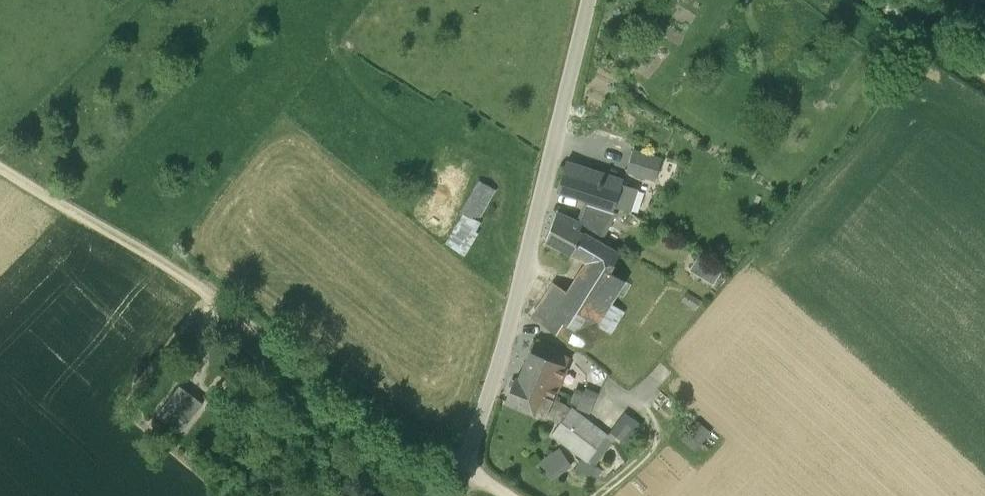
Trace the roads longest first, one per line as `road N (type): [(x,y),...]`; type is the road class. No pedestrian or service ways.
road 1 (track): [(0,165),(165,262),(389,430),(465,472)]
road 2 (unclassified): [(452,495),(504,348),(590,0)]
road 3 (unclassified): [(877,0),(984,71)]

